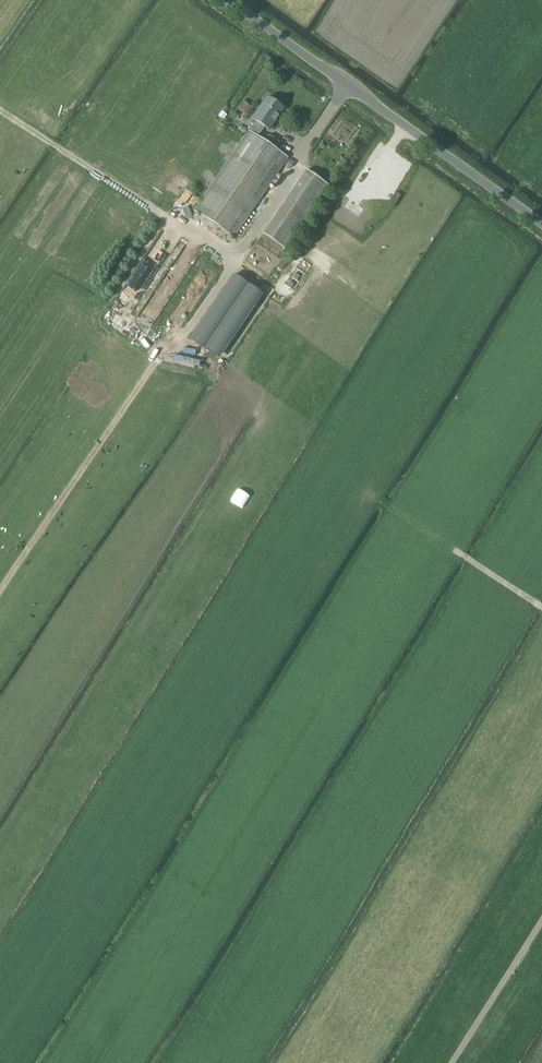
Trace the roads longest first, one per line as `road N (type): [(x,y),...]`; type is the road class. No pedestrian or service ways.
road 1 (unclassified): [(541,223),(227,0)]
road 2 (track): [(186,332),(158,358),(0,594)]
road 3 (track): [(0,110),(234,257)]
road 4 (track): [(380,501),(541,607)]
road 5 (track): [(541,920),(451,1062)]
road 6 (track): [(27,127),(127,0)]

